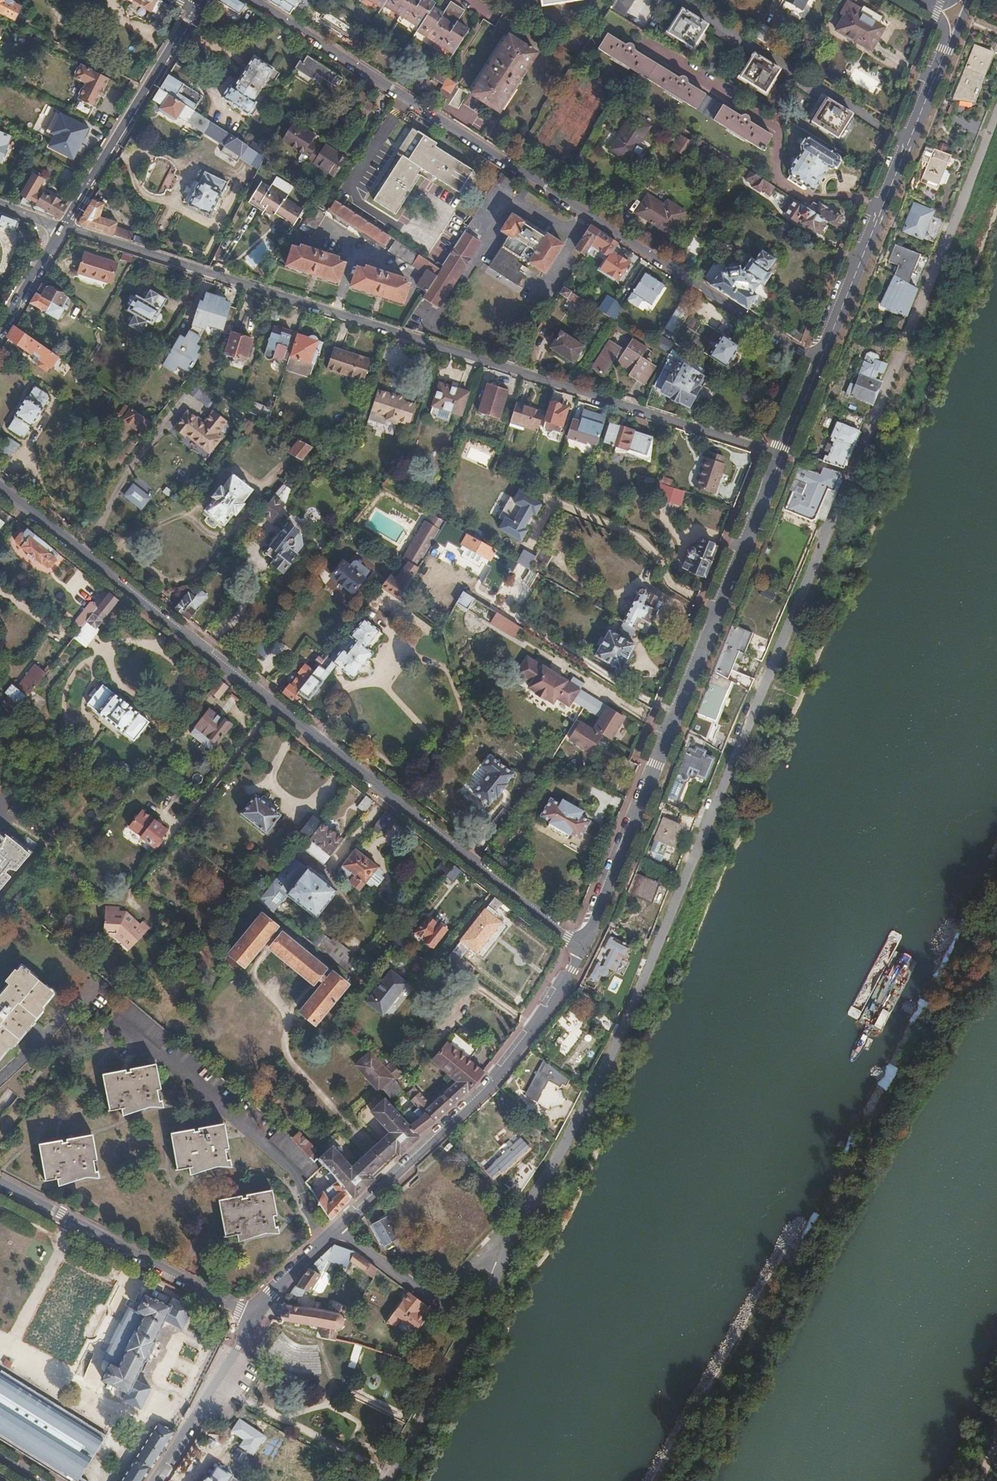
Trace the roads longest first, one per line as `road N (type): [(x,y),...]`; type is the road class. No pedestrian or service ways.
road 1 (residential): [(502,1264),(652,960),(996,119)]
road 2 (residential): [(783,451),(63,229)]
road 3 (secondary): [(0,489),(585,947)]
road 4 (residential): [(252,0),(820,360)]
road 5 (secondary): [(585,947),(783,451)]
road 6 (residential): [(343,1226),(509,1064),(585,947)]
road 7 (secondary): [(820,360),(947,50)]
road 8 (residential): [(0,1182),(254,1318)]
road 9 (secondary): [(63,229),(196,10)]
road 10 (residential): [(502,1264),(386,1480)]
road 11 (residential): [(502,1264),(478,1265),(436,1300),(374,1259),(343,1226)]
road 12 (residential): [(254,1318),(155,1480)]
road 13 (residential): [(254,1318),(343,1226)]
road 14 (secondary): [(0,334),(63,229)]

